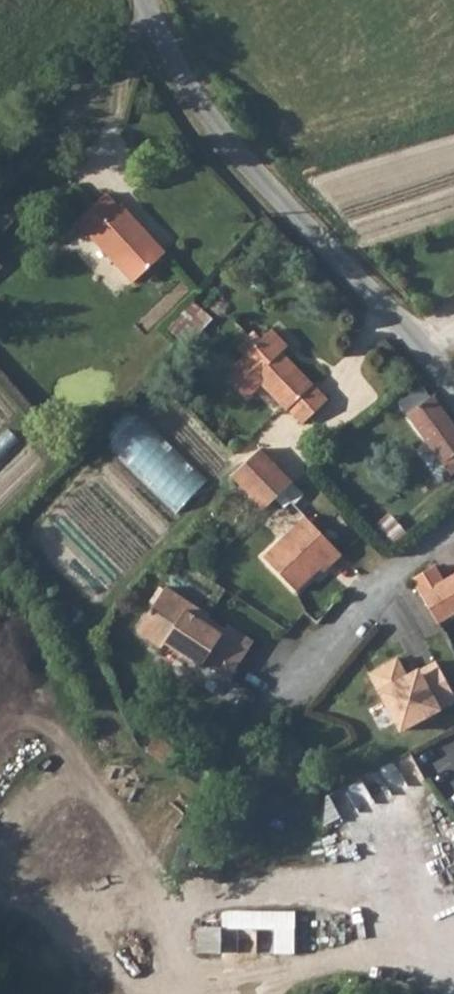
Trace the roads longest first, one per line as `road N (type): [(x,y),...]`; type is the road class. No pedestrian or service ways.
road 1 (unclassified): [(145,0),(193,98),(453,390)]
road 2 (track): [(0,174),(157,32)]

